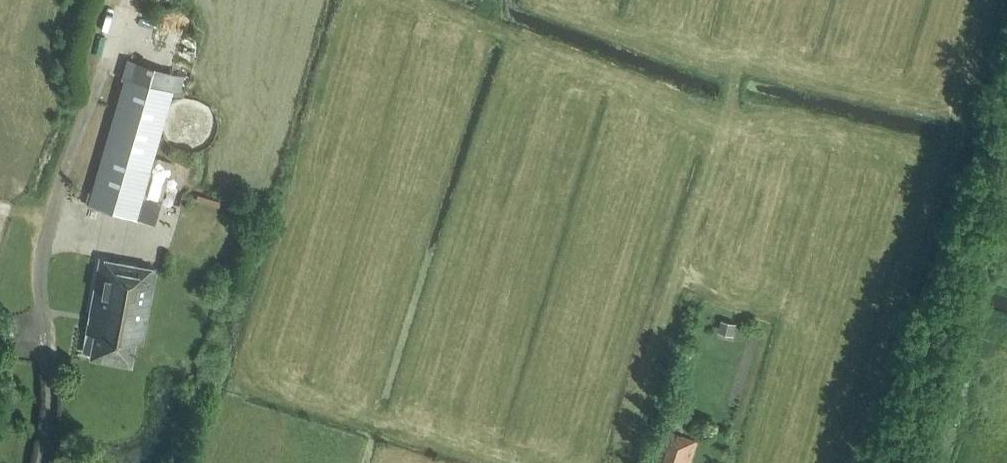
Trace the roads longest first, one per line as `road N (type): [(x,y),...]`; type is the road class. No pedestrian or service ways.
road 1 (track): [(40,462),(49,412),(39,271),(46,225),(127,0)]

